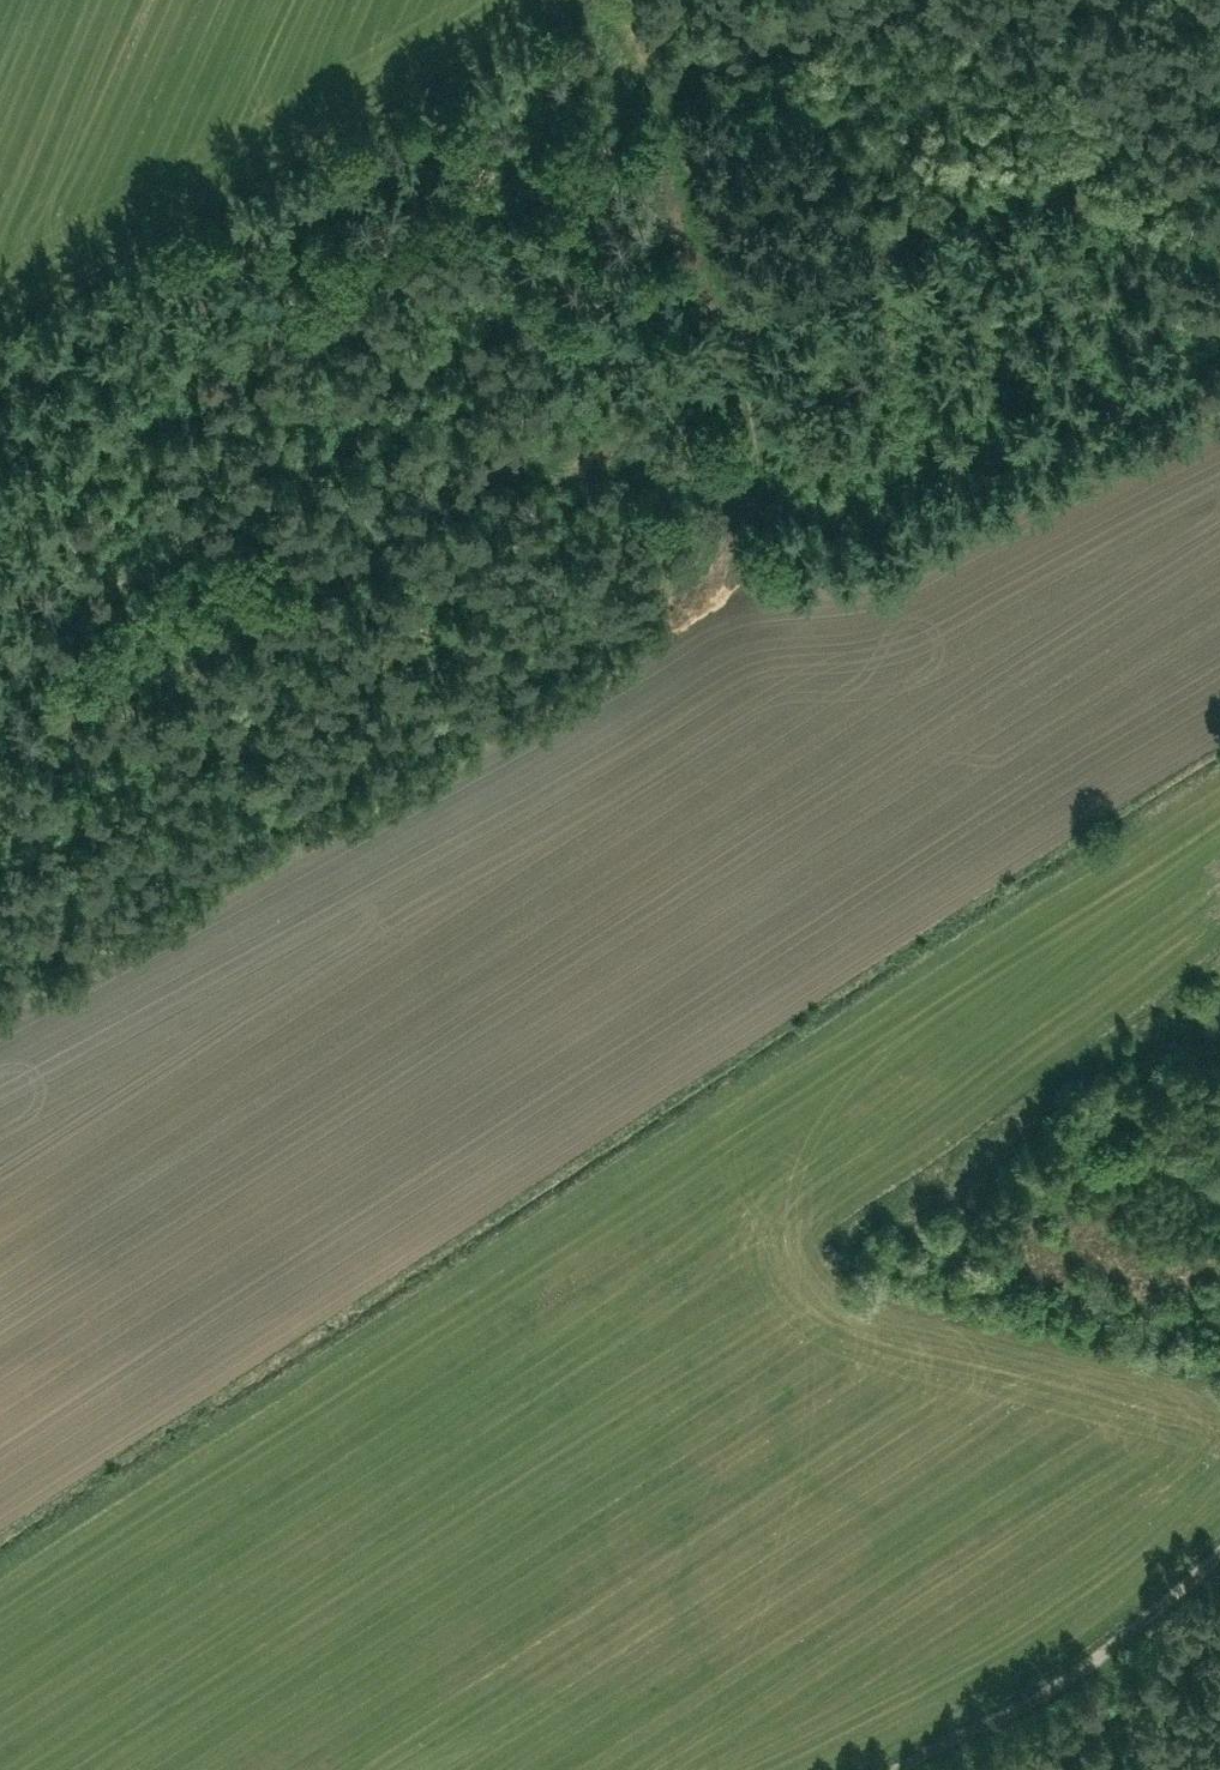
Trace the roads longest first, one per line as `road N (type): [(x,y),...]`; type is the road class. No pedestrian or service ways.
road 1 (track): [(1219,1559),(1146,1624),(916,1769)]

